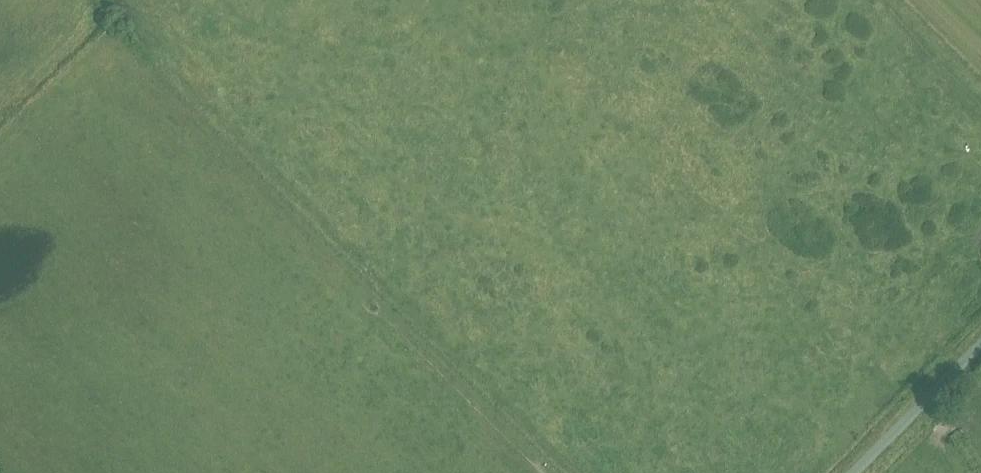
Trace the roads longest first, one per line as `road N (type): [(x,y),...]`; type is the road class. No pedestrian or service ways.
road 1 (unclassified): [(980,347),(857,472)]

